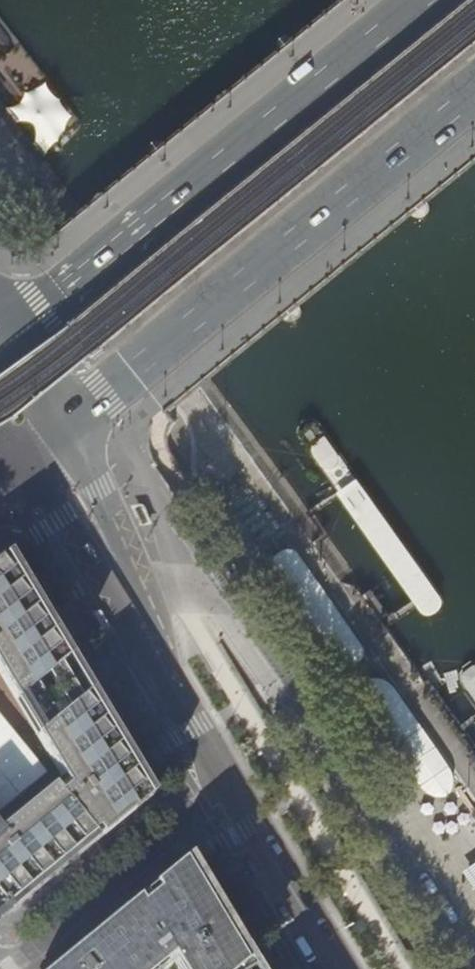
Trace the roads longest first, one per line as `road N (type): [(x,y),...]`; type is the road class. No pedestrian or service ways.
road 1 (primary): [(42,450),(124,580),(187,733),(336,968)]
road 2 (primary): [(42,450),(474,98)]
road 3 (primary): [(420,0),(42,308),(0,325)]

